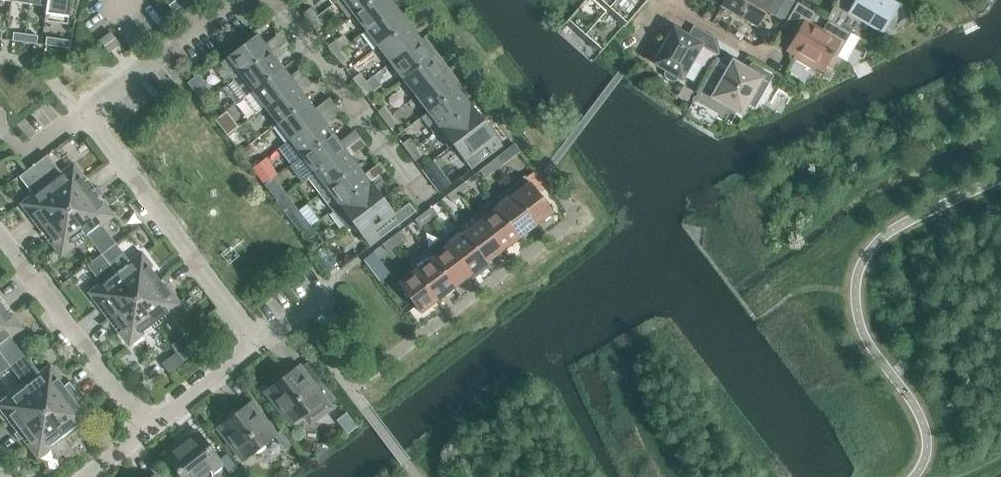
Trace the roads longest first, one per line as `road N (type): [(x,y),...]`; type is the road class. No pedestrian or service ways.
road 1 (residential): [(253,343),(86,115)]
road 2 (residential): [(422,209),(273,0)]
road 3 (residential): [(0,236),(145,426)]
road 4 (residential): [(86,115),(237,0)]
road 5 (residential): [(253,343),(145,426)]

